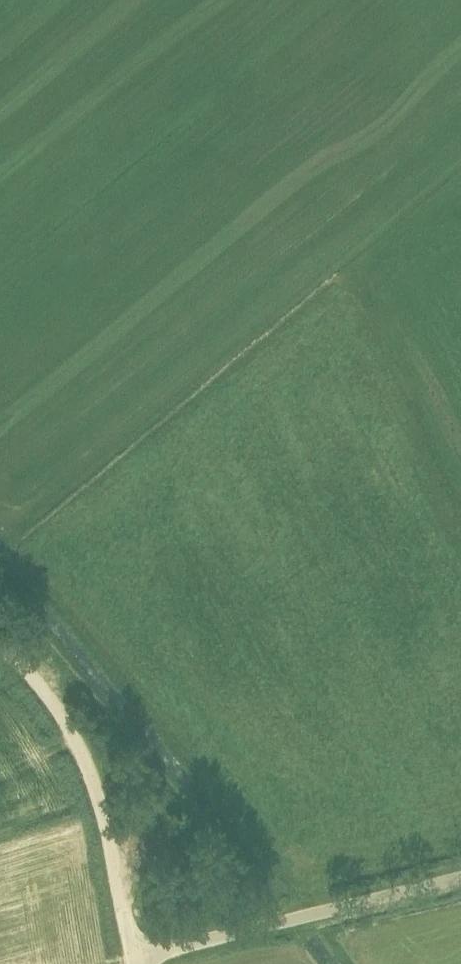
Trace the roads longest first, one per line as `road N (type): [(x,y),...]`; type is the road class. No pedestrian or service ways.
road 1 (track): [(0,642),(40,684),(86,761),(136,959)]
road 2 (unclassified): [(137,963),(460,879)]

